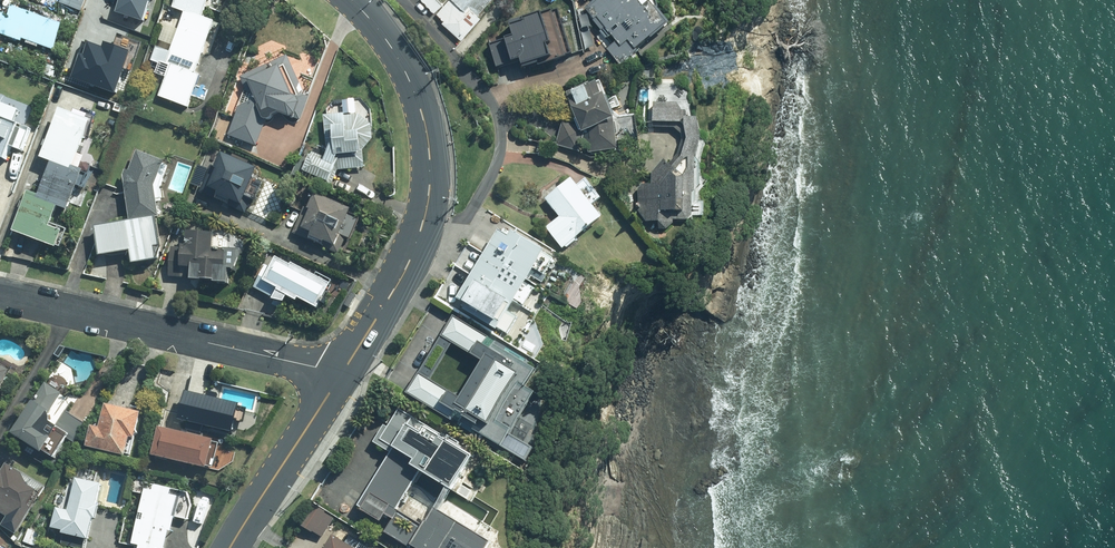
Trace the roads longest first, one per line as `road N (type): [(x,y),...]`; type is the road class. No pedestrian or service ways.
road 1 (secondary): [(353,0),(389,41),(418,100),(429,194),(409,262),(343,373)]
road 2 (residential): [(0,296),(343,373)]
road 3 (secondary): [(343,373),(230,547)]

